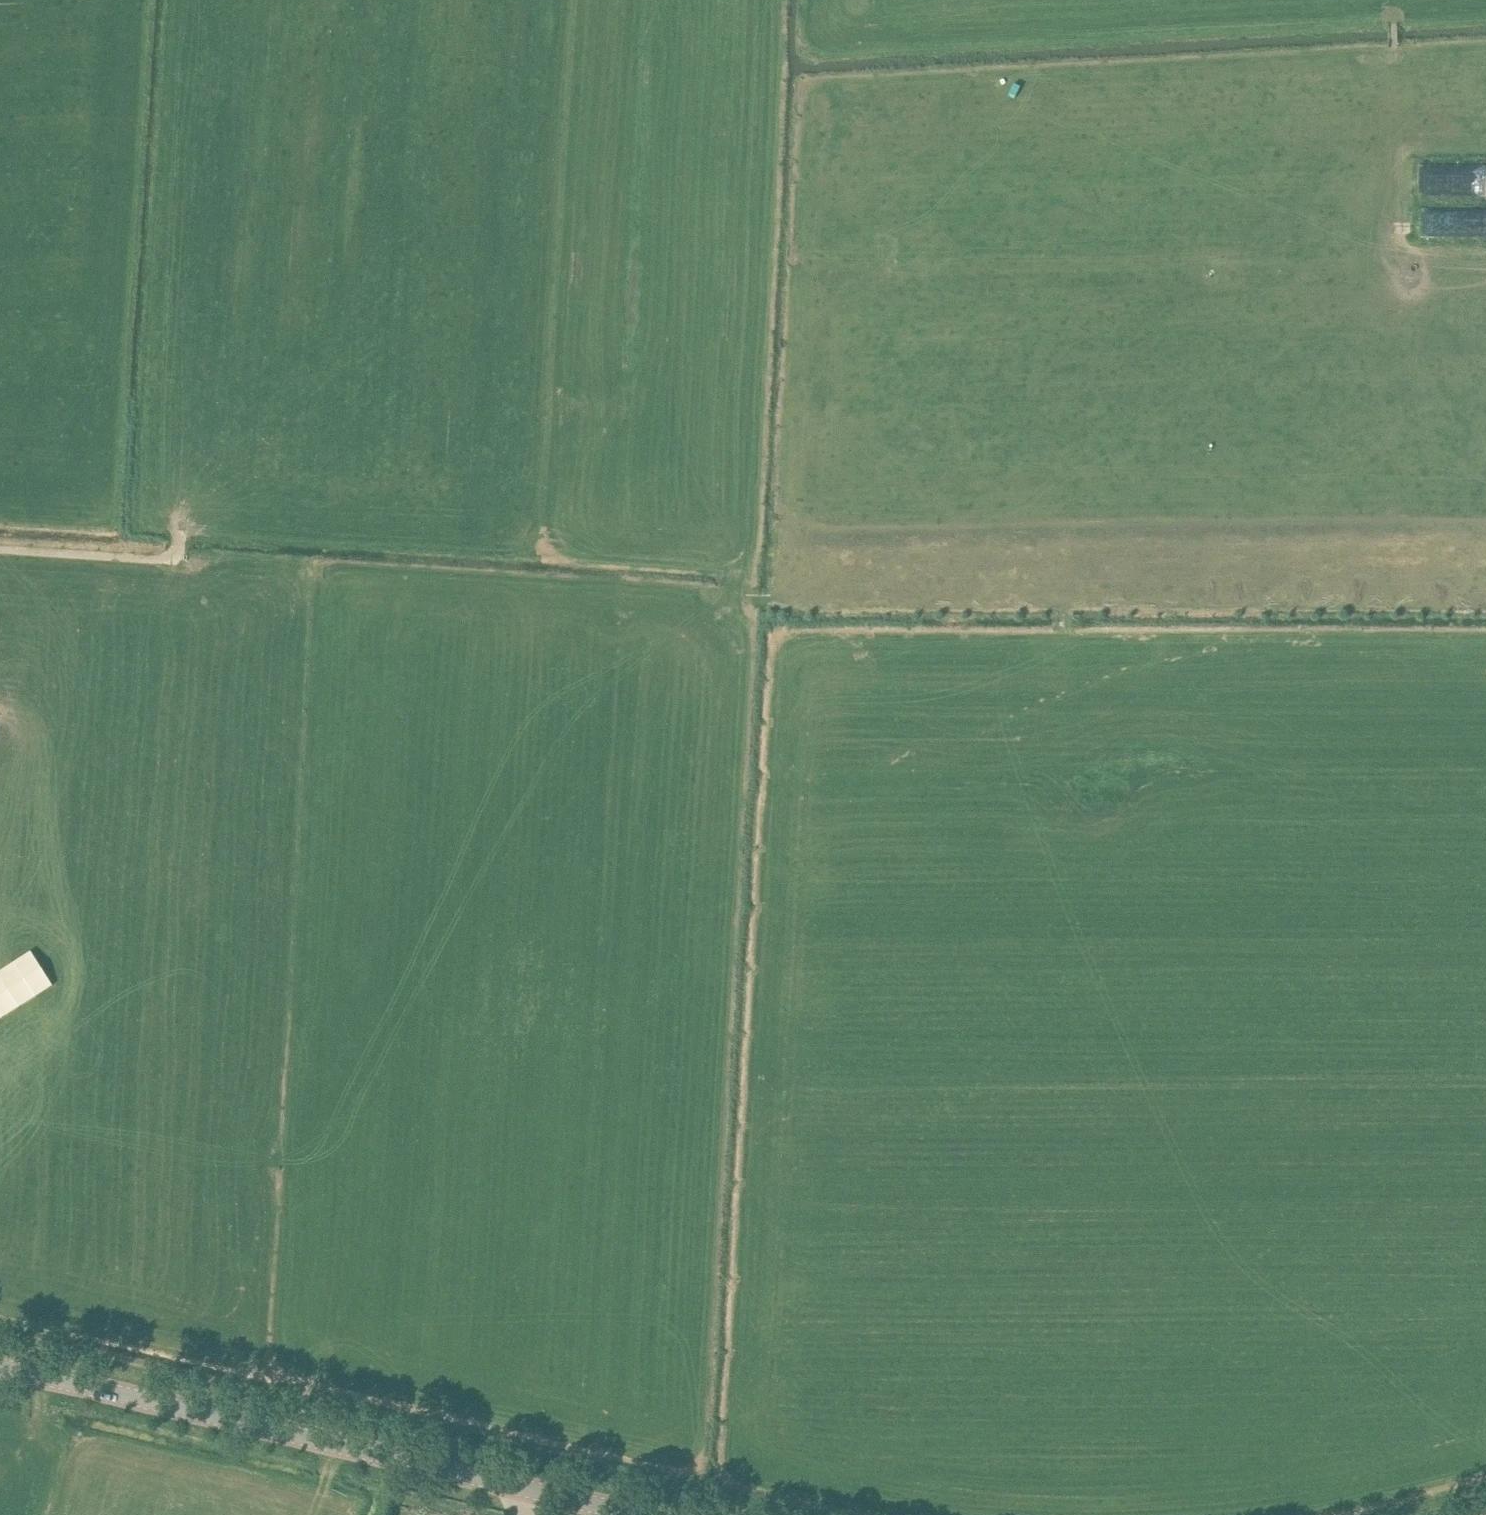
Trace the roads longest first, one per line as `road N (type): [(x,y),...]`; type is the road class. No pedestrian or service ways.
road 1 (tertiary): [(626,1514),(0,1368)]

